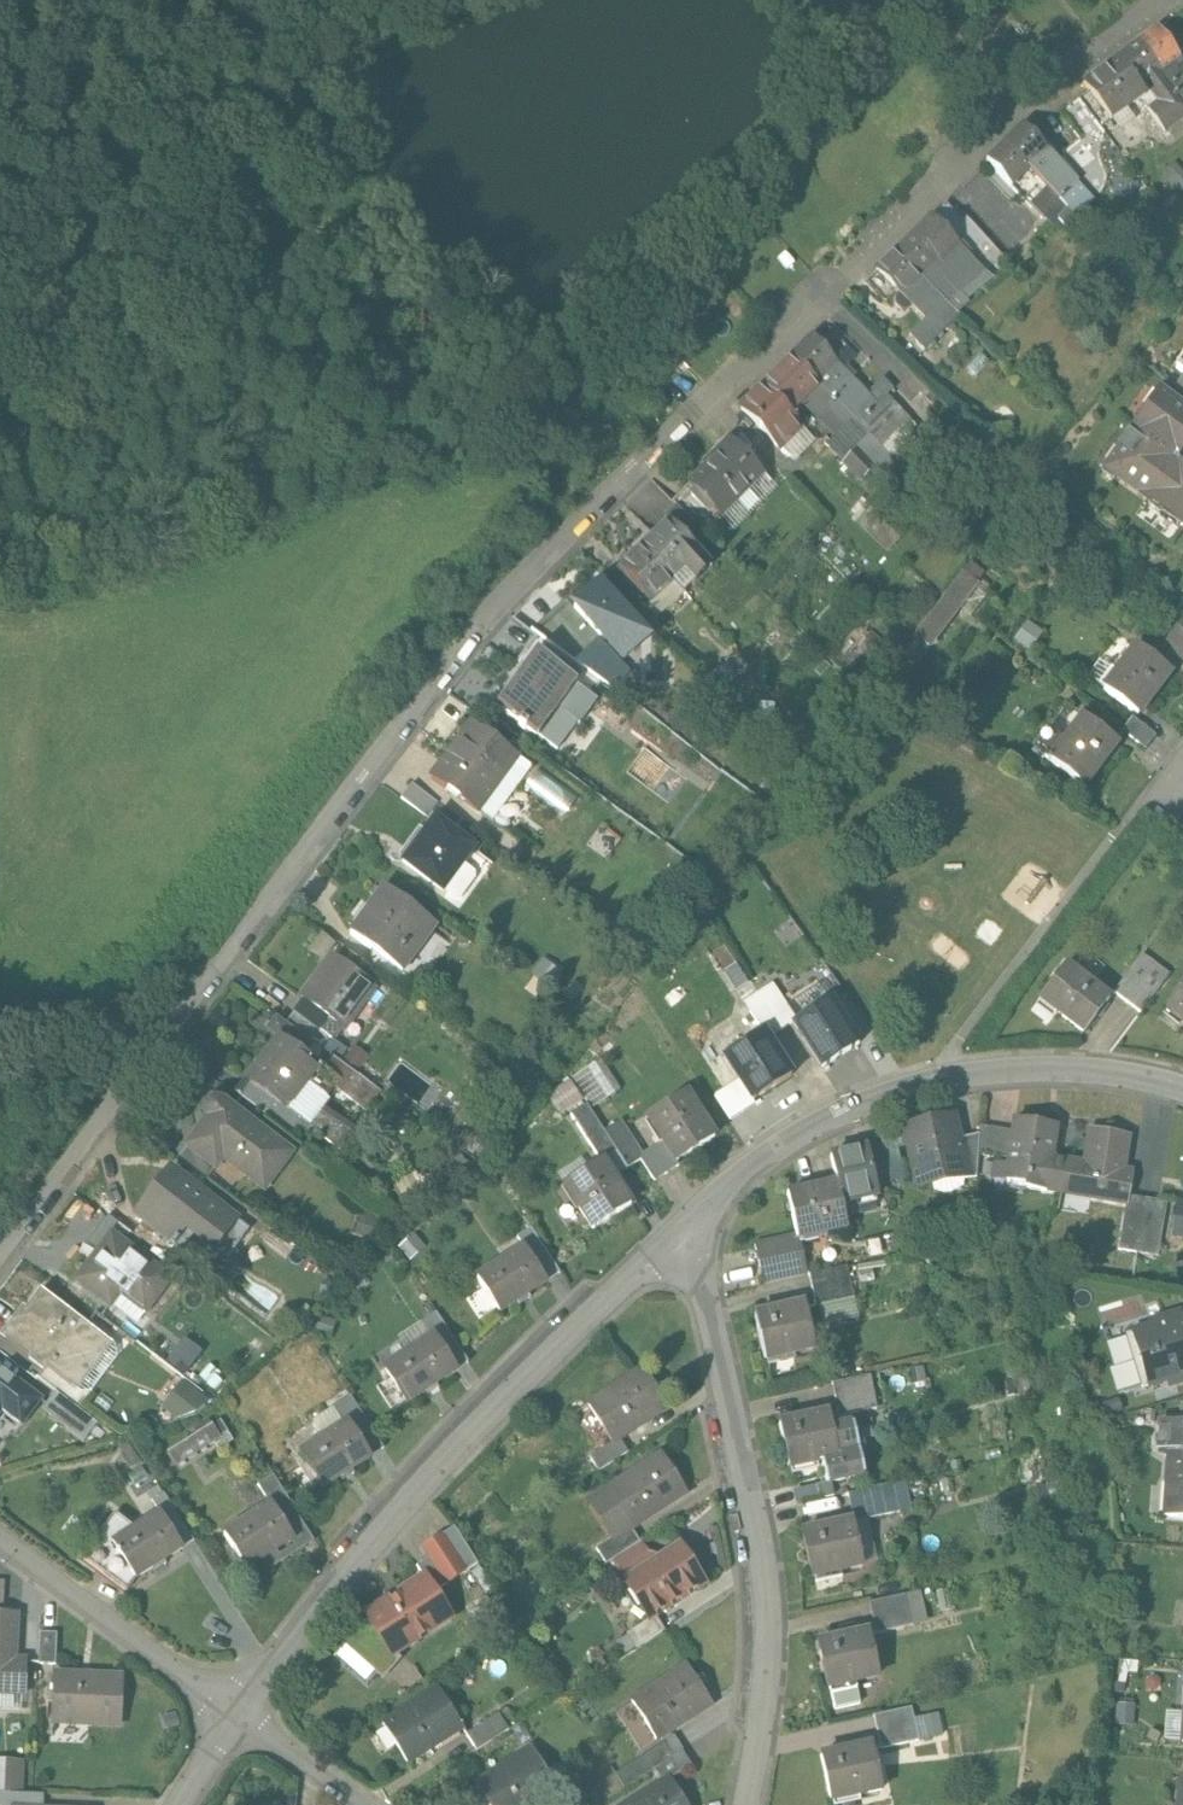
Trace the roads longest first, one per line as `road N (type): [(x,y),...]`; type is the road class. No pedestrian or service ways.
road 1 (residential): [(0,1258),(476,633),(827,281),(1147,0)]
road 2 (residential): [(685,1222),(393,1507),(233,1720)]
road 3 (residential): [(745,1804),(763,1635),(754,1527),(685,1222)]
road 4 (residential): [(1182,1094),(1030,1070),(924,1086),(804,1133),(685,1222)]
road 5 (track): [(344,68),(78,307),(0,346)]
road 6 (residential): [(233,1720),(0,1542)]
road 7 (residential): [(358,1804),(233,1720)]
road 8 (track): [(448,0),(344,68)]

